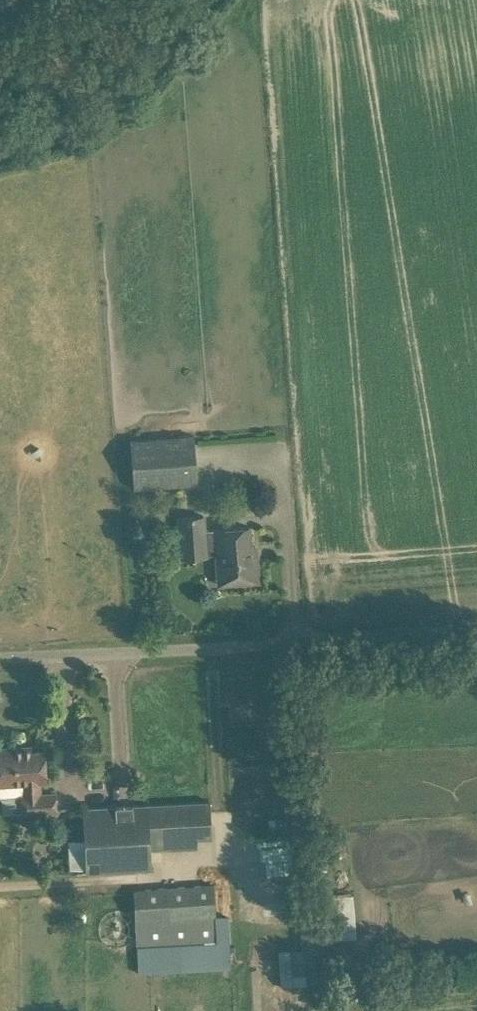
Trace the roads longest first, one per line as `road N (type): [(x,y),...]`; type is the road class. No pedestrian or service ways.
road 1 (unclassified): [(0,651),(476,626)]

